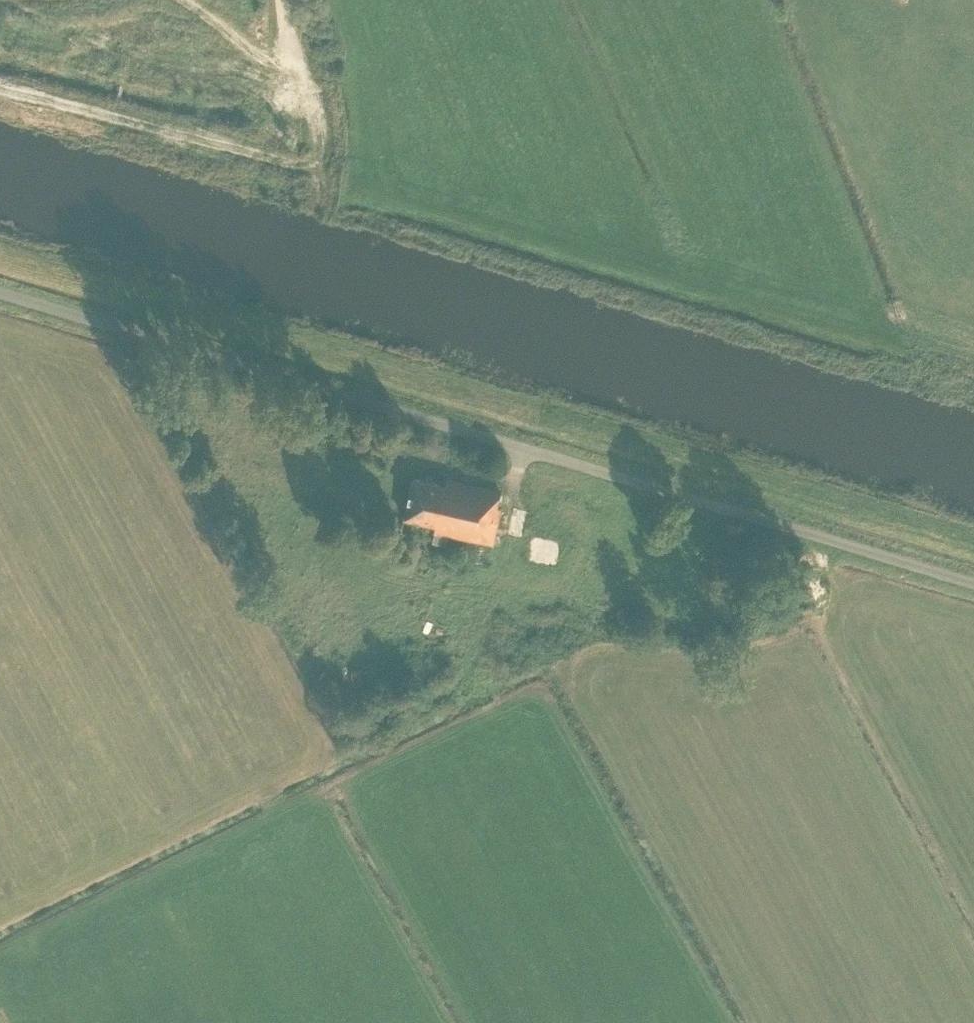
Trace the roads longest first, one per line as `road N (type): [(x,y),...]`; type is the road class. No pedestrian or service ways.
road 1 (unclassified): [(973,581),(0,292)]
road 2 (track): [(282,0),(285,66),(326,126),(324,187)]

